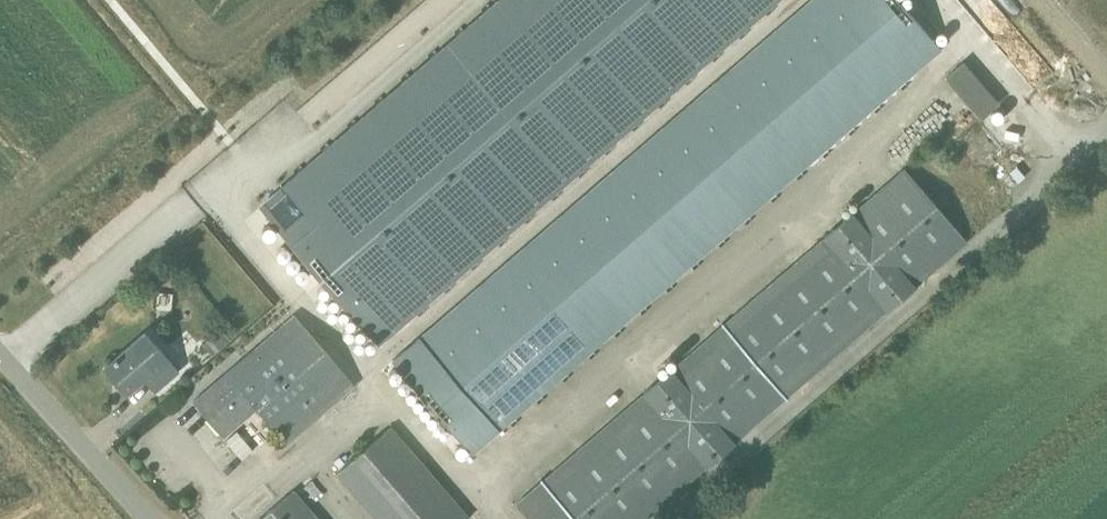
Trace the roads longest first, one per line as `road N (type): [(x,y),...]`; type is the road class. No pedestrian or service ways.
road 1 (unclassified): [(146,518),(0,356)]

